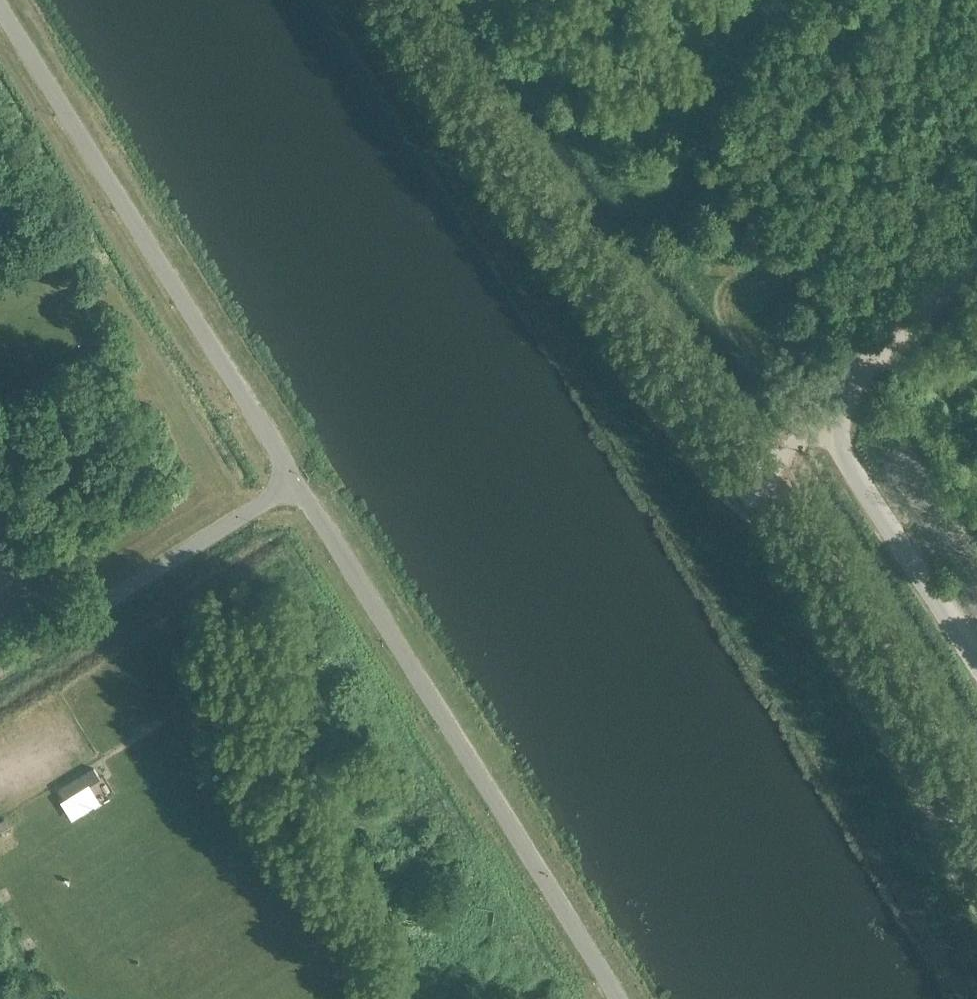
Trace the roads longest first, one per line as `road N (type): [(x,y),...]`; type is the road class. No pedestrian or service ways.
road 1 (unclassified): [(743,487),(462,145),(374,0)]
road 2 (unclassified): [(618,998),(299,485)]
road 3 (unclassified): [(299,485),(0,3)]
road 4 (unclassified): [(976,870),(928,767),(743,487)]
road 5 (unclassified): [(0,671),(299,485)]
road 6 (unclassified): [(743,487),(976,252)]

